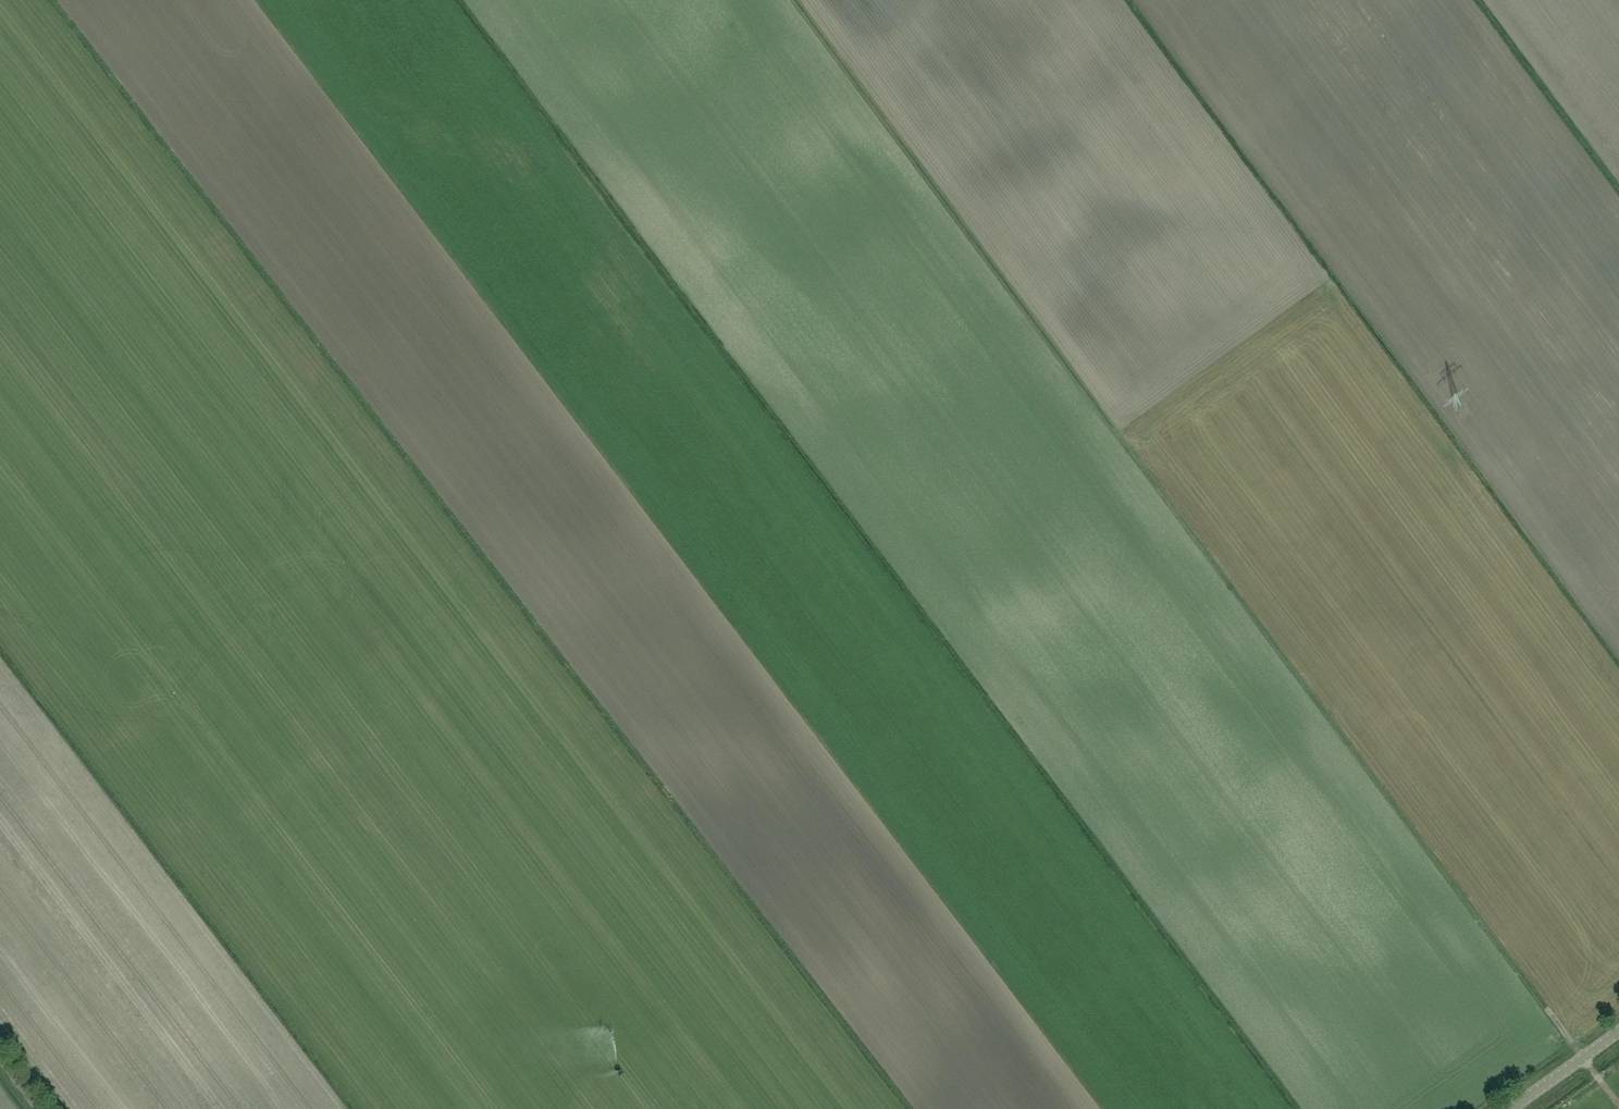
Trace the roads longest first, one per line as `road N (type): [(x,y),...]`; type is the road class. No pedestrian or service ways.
road 1 (unclassified): [(1508,1108),(1618,1028)]

